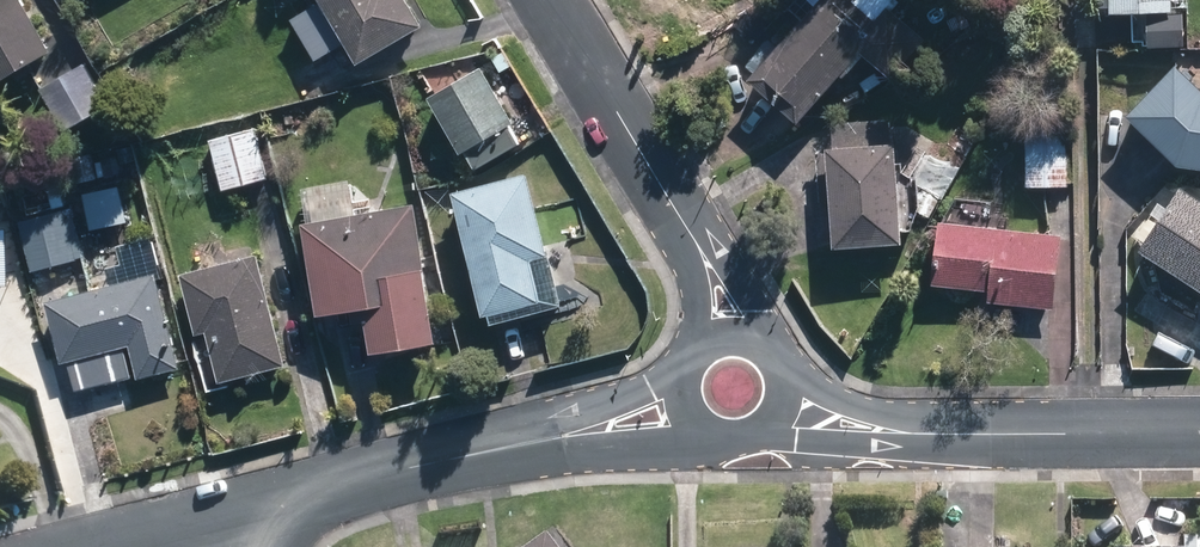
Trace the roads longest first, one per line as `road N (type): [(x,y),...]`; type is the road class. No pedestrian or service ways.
road 1 (residential): [(244,510),(686,403)]
road 2 (residential): [(786,400),(917,431),(1199,432)]
road 3 (residential): [(557,0),(704,257),(731,337)]
road 4 (residential): [(97,546),(244,510)]
road 5 (residential): [(786,400),(765,431),(727,439),(709,433),(686,403)]

